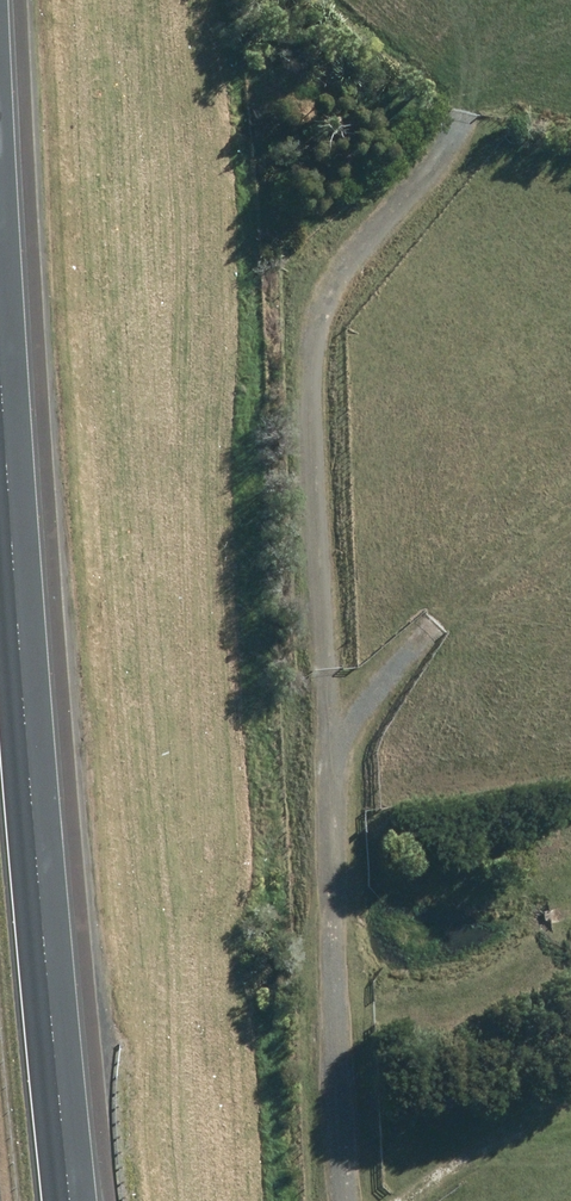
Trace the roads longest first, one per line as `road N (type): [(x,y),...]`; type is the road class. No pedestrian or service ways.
road 1 (motorway): [(2,0),(43,901),(73,1200)]
road 2 (track): [(349,1200),(312,373),(340,272),(465,114)]
road 3 (track): [(408,1200),(444,1171),(570,1097)]
road 4 (track): [(329,756),(434,627)]

